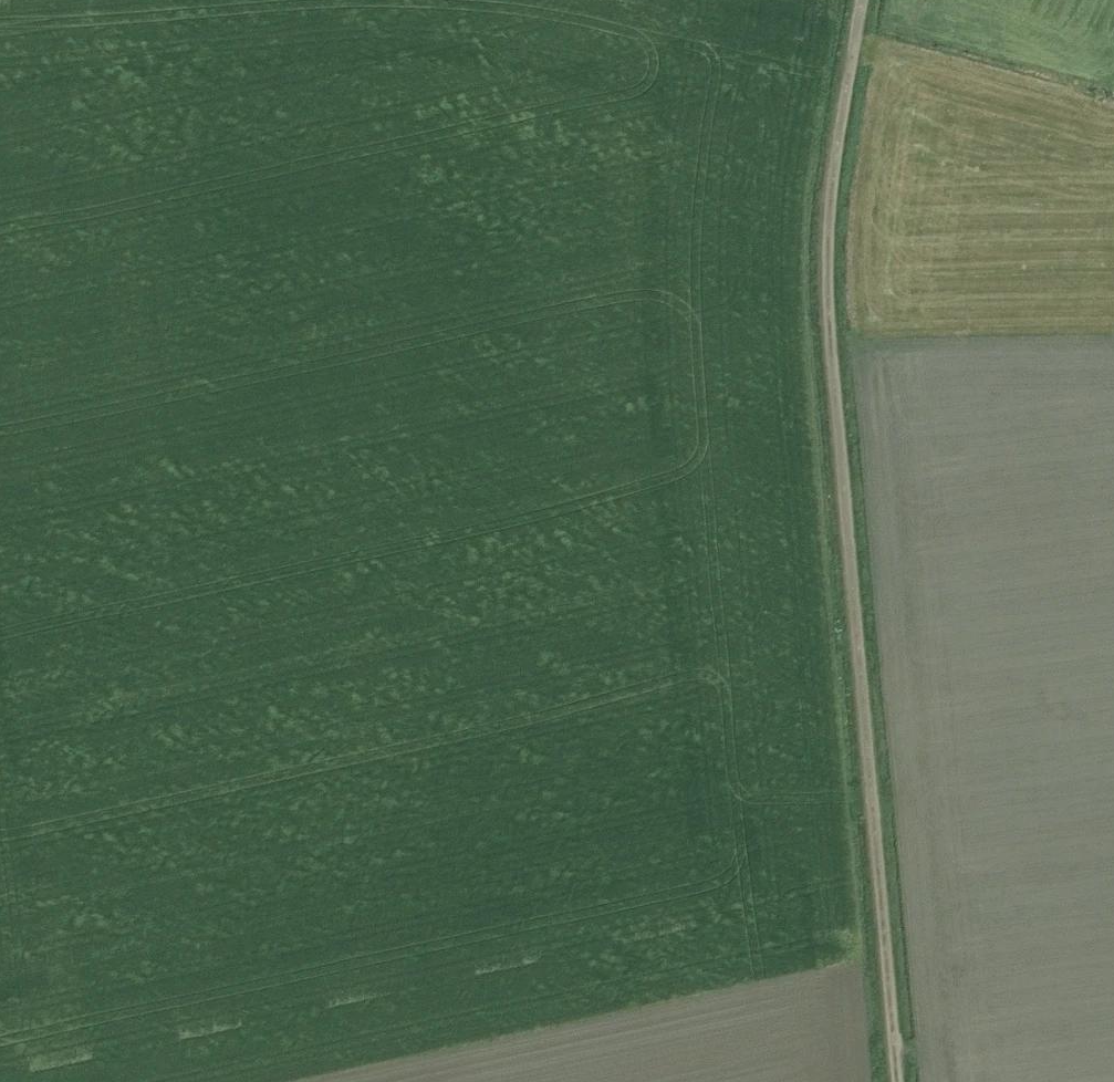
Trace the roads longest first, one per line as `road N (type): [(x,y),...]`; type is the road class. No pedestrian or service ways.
road 1 (track): [(897,1081),(829,301),(833,175),(863,0)]

